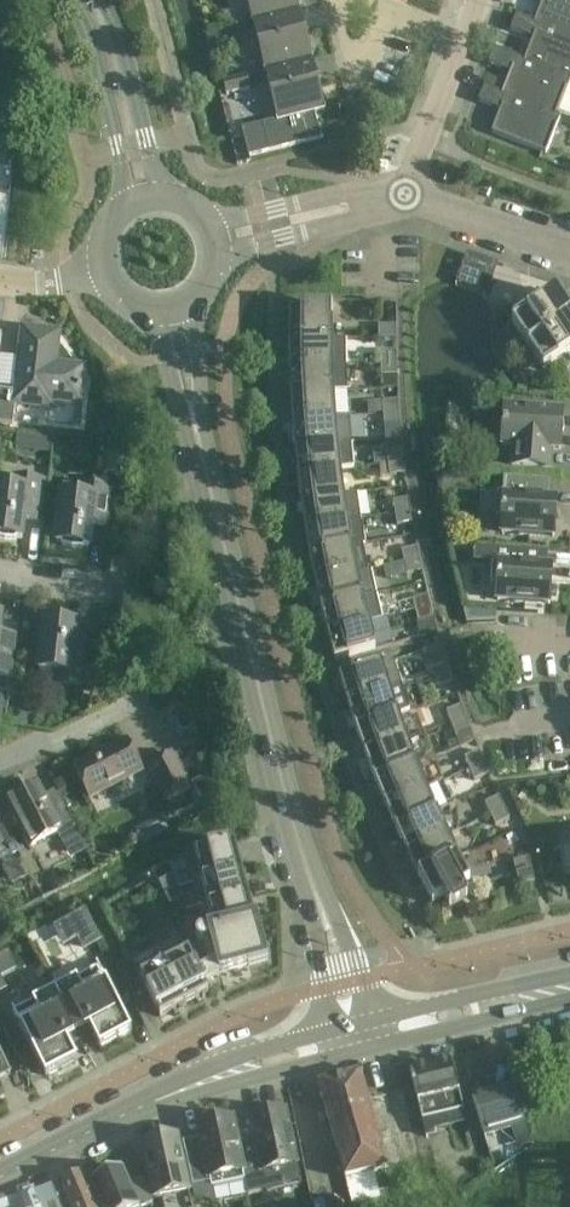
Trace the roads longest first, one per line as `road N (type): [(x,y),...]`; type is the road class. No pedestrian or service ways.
road 1 (tertiary): [(174,311),(220,528),(356,1036)]
road 2 (tertiary): [(0,1175),(168,1096),(356,1036)]
road 3 (tertiary): [(356,1036),(569,987)]
road 4 (tertiary): [(144,198),(113,65),(87,0)]
road 5 (residential): [(218,238),(410,196)]
road 6 (residential): [(410,196),(569,251)]
road 7 (residential): [(463,41),(410,196)]
road 8 (residential): [(134,707),(0,767)]
road 9 (residential): [(120,589),(0,573)]

